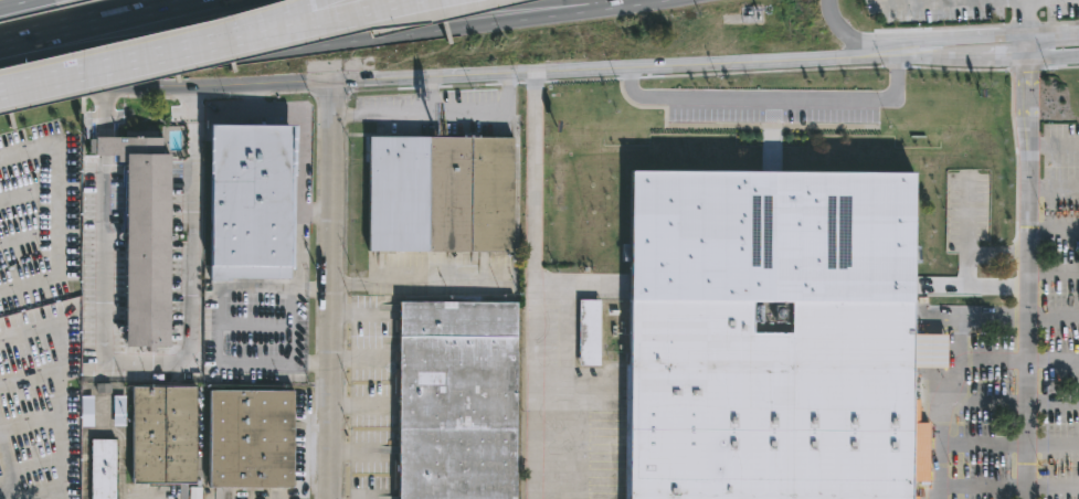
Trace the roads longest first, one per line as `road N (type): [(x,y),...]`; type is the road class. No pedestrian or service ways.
road 1 (motorway): [(0,62),(567,0),(626,7)]
road 2 (secondary): [(55,92),(234,57),(626,7)]
road 3 (secondary): [(334,81),(896,61)]
road 4 (residential): [(334,81),(332,498)]
road 5 (motorway): [(0,89),(278,22)]
road 6 (secondary): [(55,92),(334,81)]
road 7 (motorway): [(0,46),(184,0)]
road 8 (motorway): [(278,22),(425,0)]
road 9 (secondary): [(1023,38),(896,42)]

